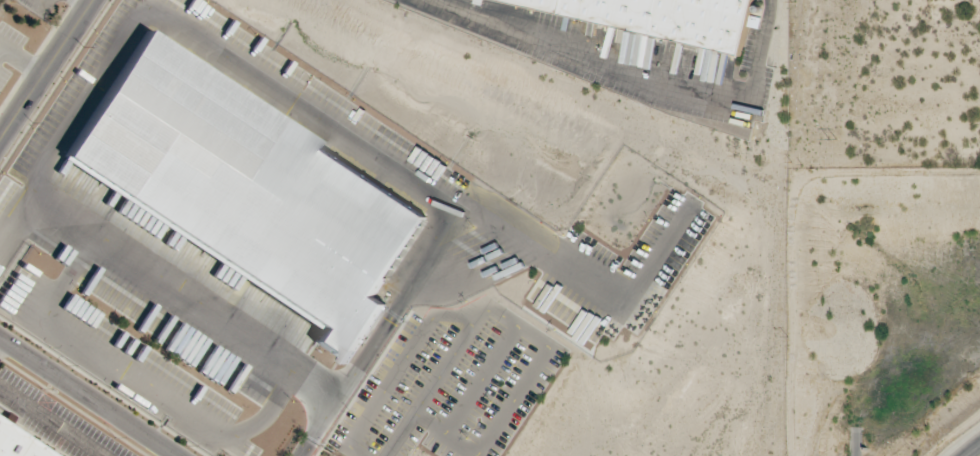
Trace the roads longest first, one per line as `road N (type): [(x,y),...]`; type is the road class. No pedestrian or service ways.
road 1 (tertiary): [(0,337),(179,455)]
road 2 (tertiary): [(0,137),(90,0)]

